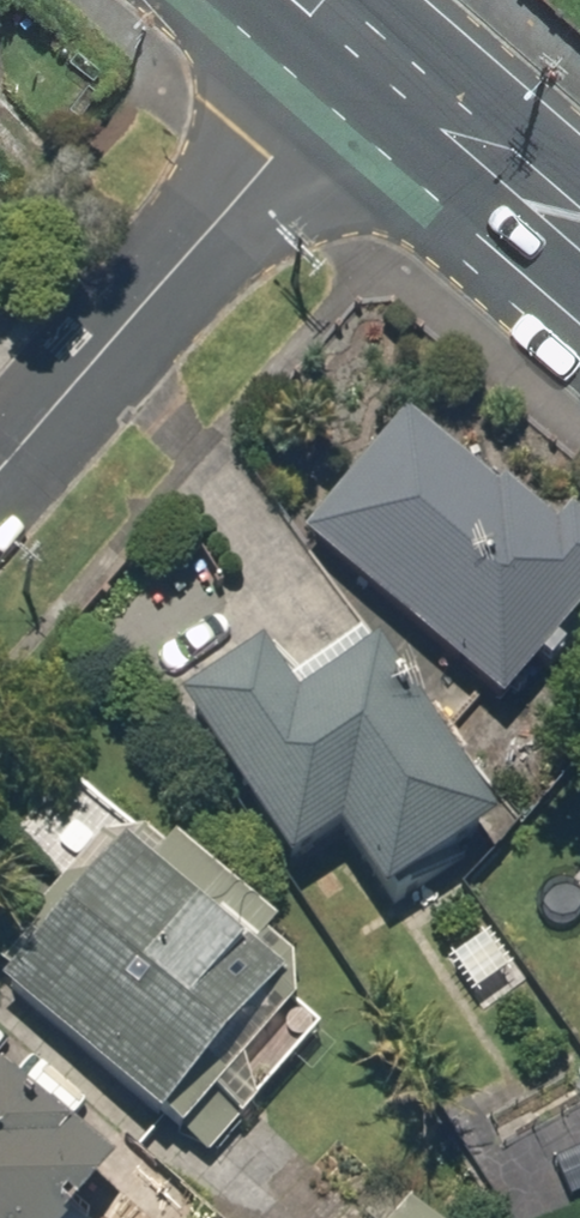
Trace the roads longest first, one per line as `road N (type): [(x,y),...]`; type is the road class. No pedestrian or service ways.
road 1 (residential): [(0,472),(373,51)]
road 2 (primary): [(579,231),(373,51)]

